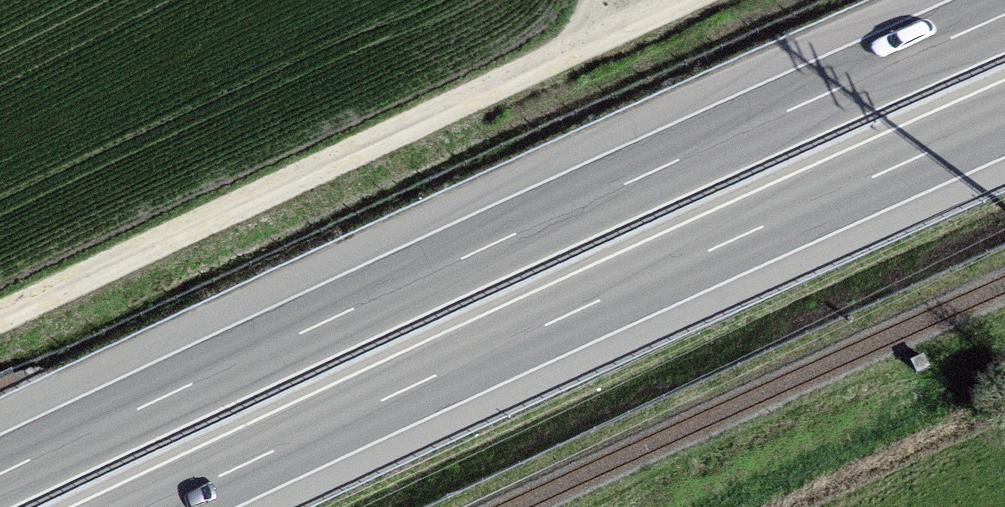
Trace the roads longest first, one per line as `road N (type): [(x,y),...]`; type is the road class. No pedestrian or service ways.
road 1 (motorway): [(1004,16),(0,475)]
road 2 (motorway): [(151,506),(1004,119)]
road 3 (track): [(663,0),(0,323)]

